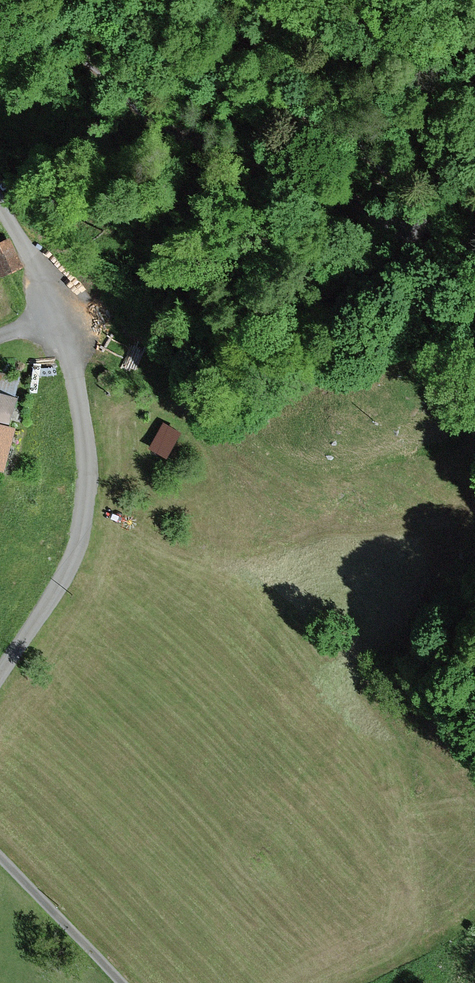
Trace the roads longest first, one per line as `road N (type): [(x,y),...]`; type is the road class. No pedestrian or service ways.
road 1 (track): [(0,11),(68,49),(164,124),(334,189),(386,233),(413,233),(426,211),(423,196),(318,120),(199,0)]
road 2 (residential): [(0,675),(76,556),(88,467),(72,367),(24,247),(0,209)]
road 3 (track): [(122,982),(0,858)]

